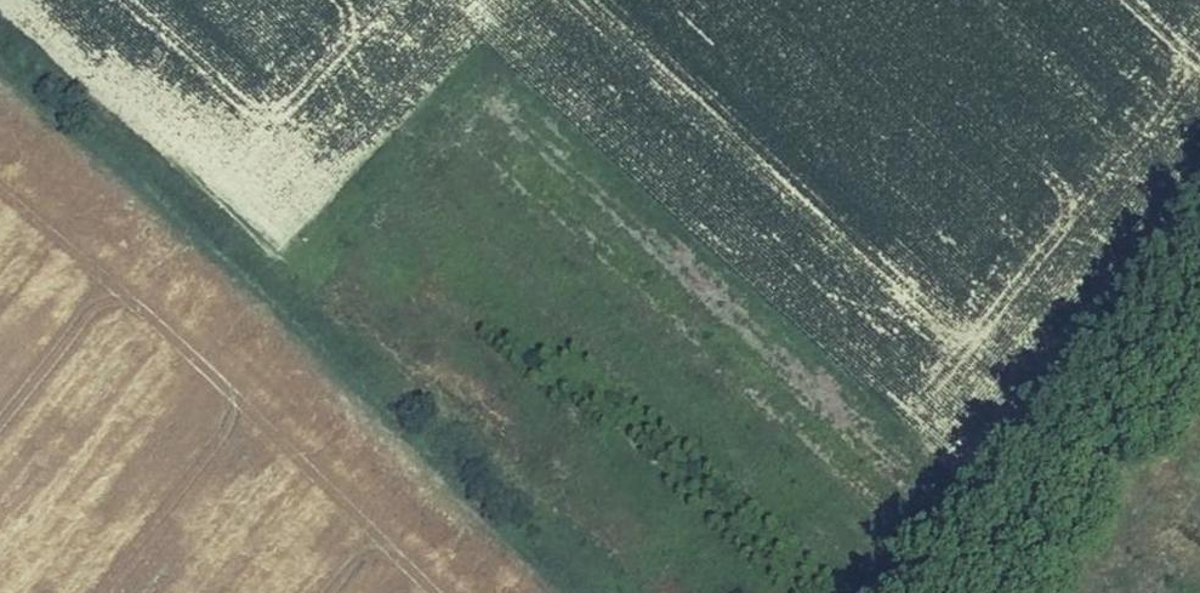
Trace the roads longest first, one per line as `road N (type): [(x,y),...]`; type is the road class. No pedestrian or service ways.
road 1 (secondary): [(968,592),(1199,302)]

